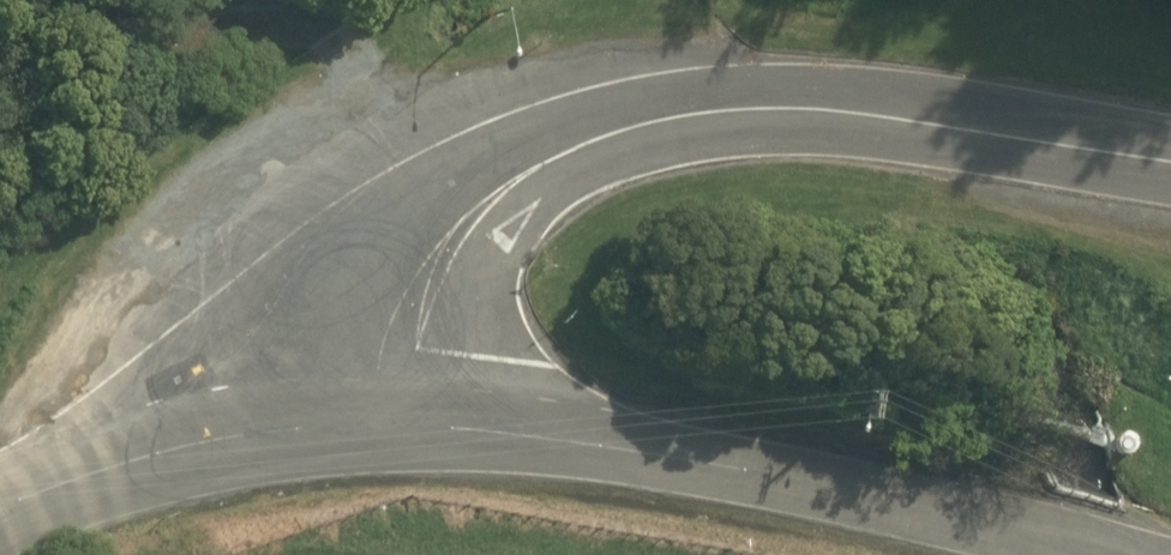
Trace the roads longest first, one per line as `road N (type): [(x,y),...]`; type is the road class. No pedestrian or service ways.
road 1 (residential): [(405,426),(428,299),(452,247),(518,177),(584,144),(658,121),(800,107),(1170,161)]
road 2 (unclassified): [(1109,554),(714,463),(405,426)]
road 3 (unclassified): [(405,426),(282,431),(164,449),(0,512)]

